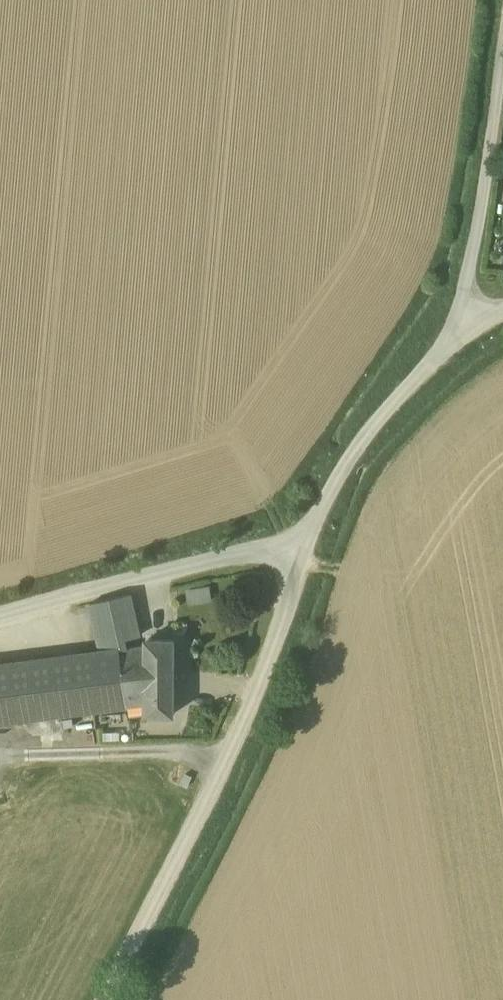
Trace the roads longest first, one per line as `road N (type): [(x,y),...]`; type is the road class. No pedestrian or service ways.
road 1 (unclassified): [(102,999),(260,685),(306,544)]
road 2 (unclassified): [(0,615),(153,573),(306,544)]
road 3 (unclassified): [(306,544),(364,434),(467,330)]
road 4 (unclassified): [(502,96),(467,330)]

